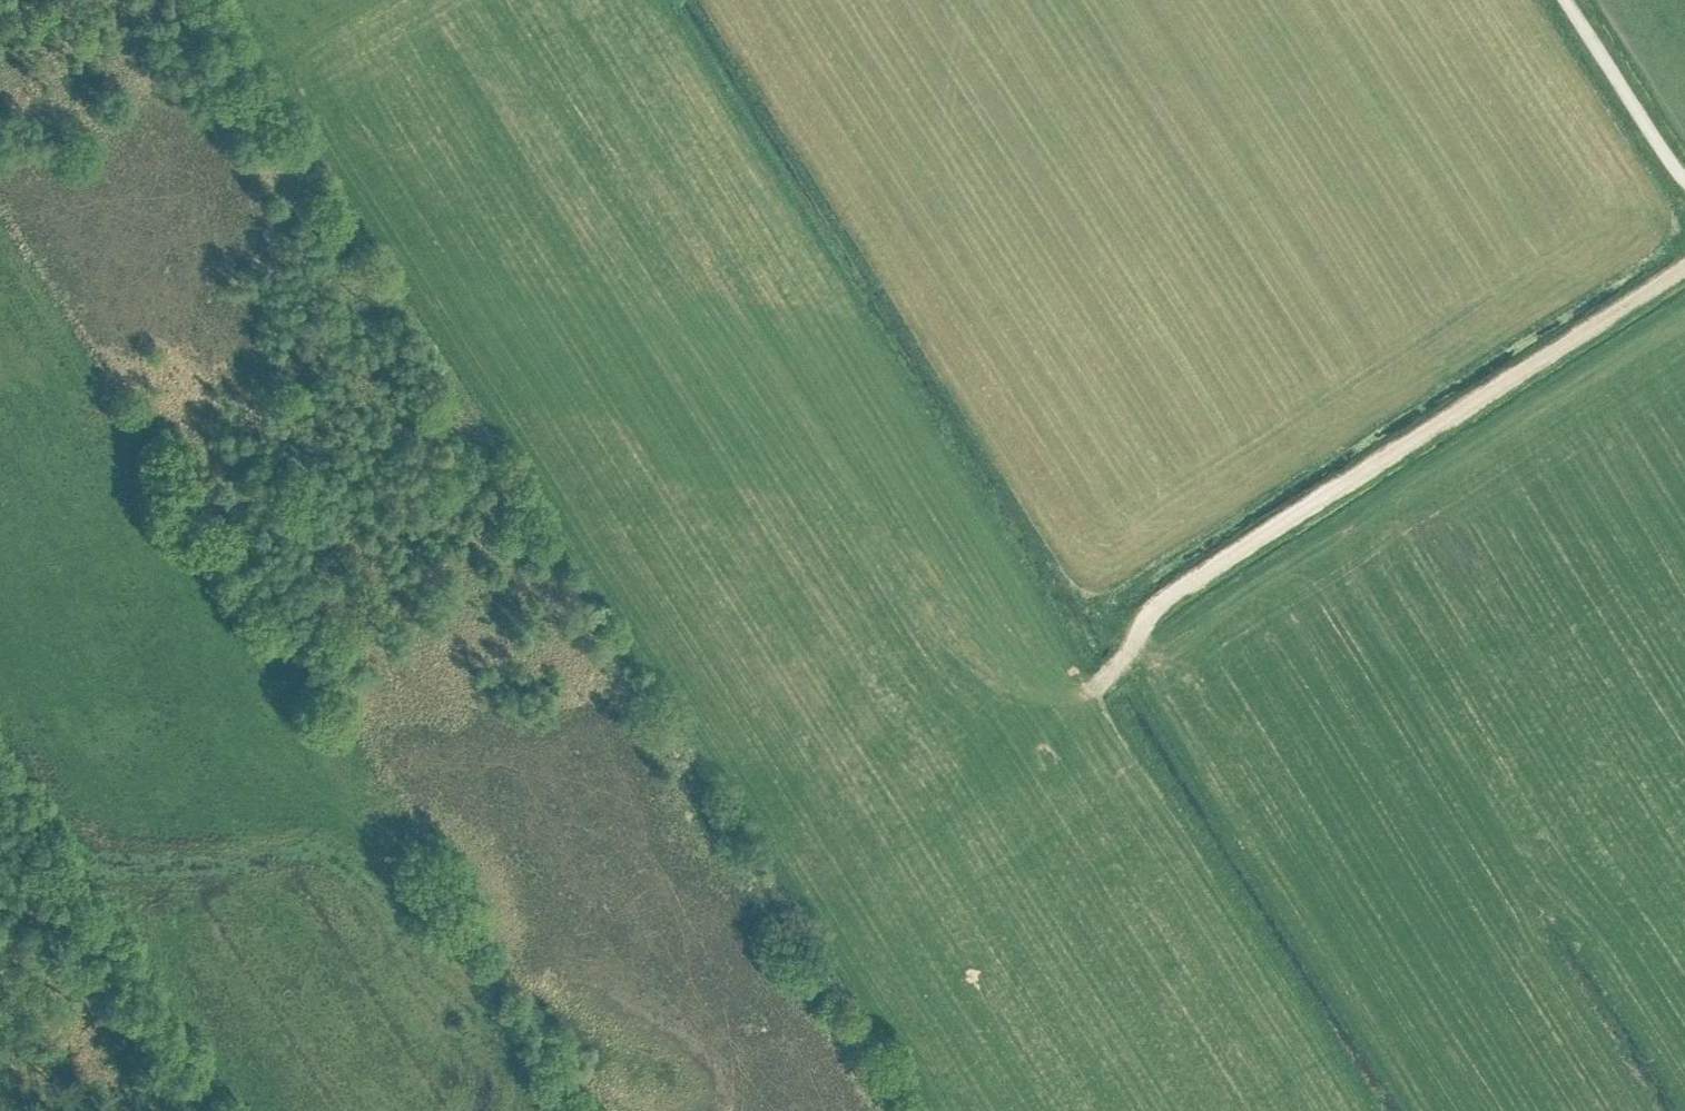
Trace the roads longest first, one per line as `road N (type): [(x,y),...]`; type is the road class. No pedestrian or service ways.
road 1 (track): [(1565,0),(1653,139),(1684,168)]

